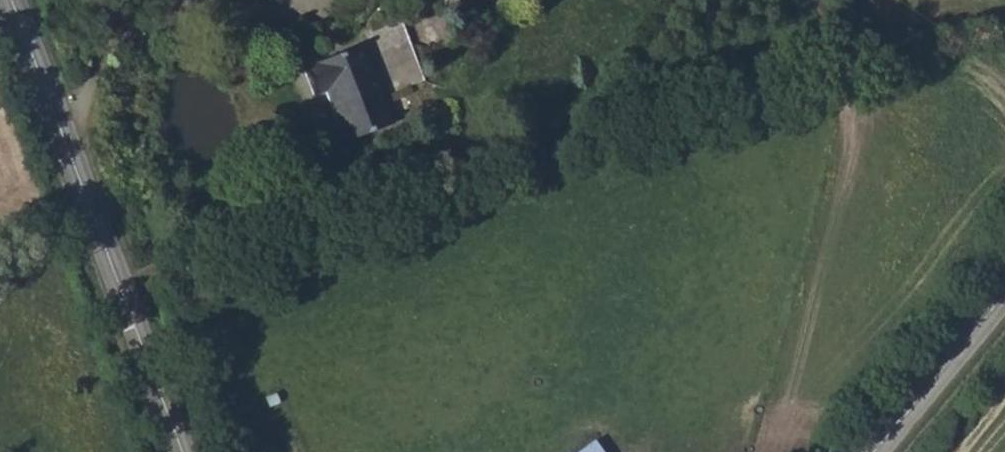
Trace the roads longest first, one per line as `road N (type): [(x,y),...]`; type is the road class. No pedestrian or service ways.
road 1 (secondary): [(182,451),(11,0)]
road 2 (tertiary): [(872,451),(1004,291)]

